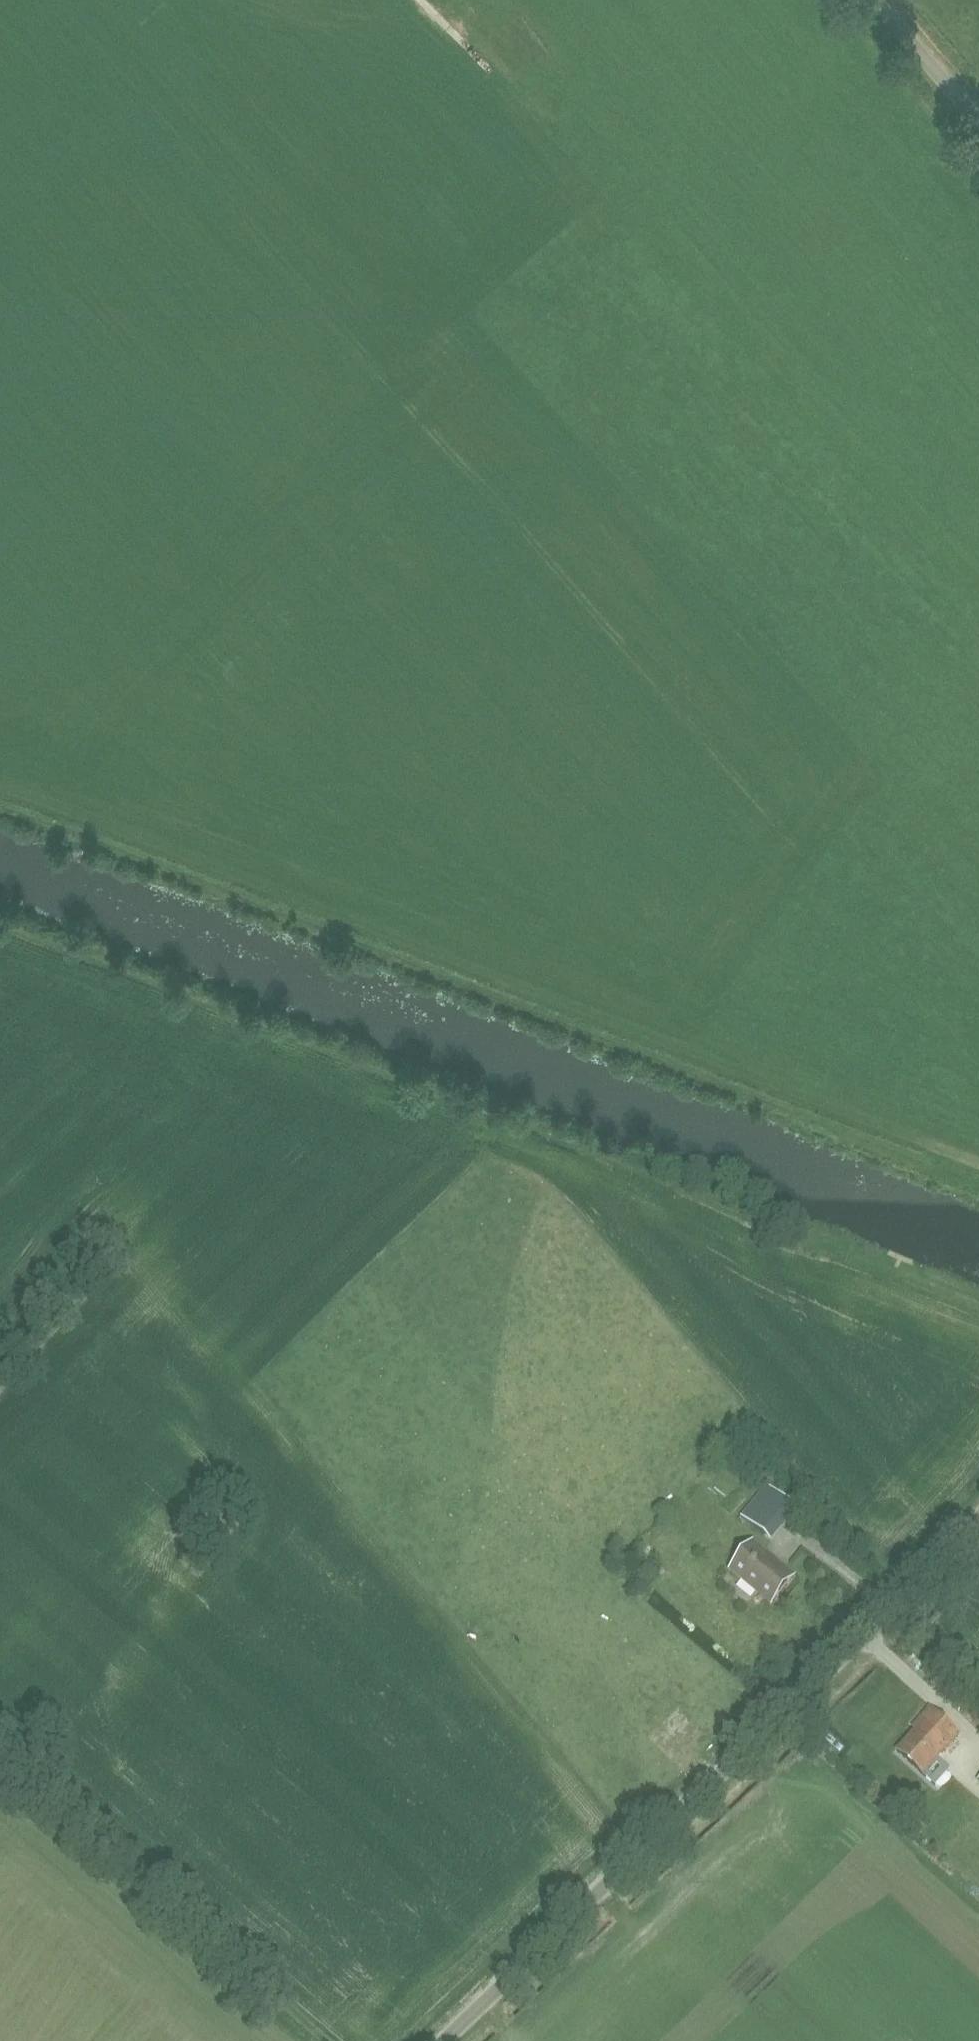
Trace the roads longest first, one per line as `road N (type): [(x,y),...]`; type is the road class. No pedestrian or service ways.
road 1 (unclassified): [(442,2040),(978,1516)]
road 2 (unclassified): [(978,124),(872,0)]

